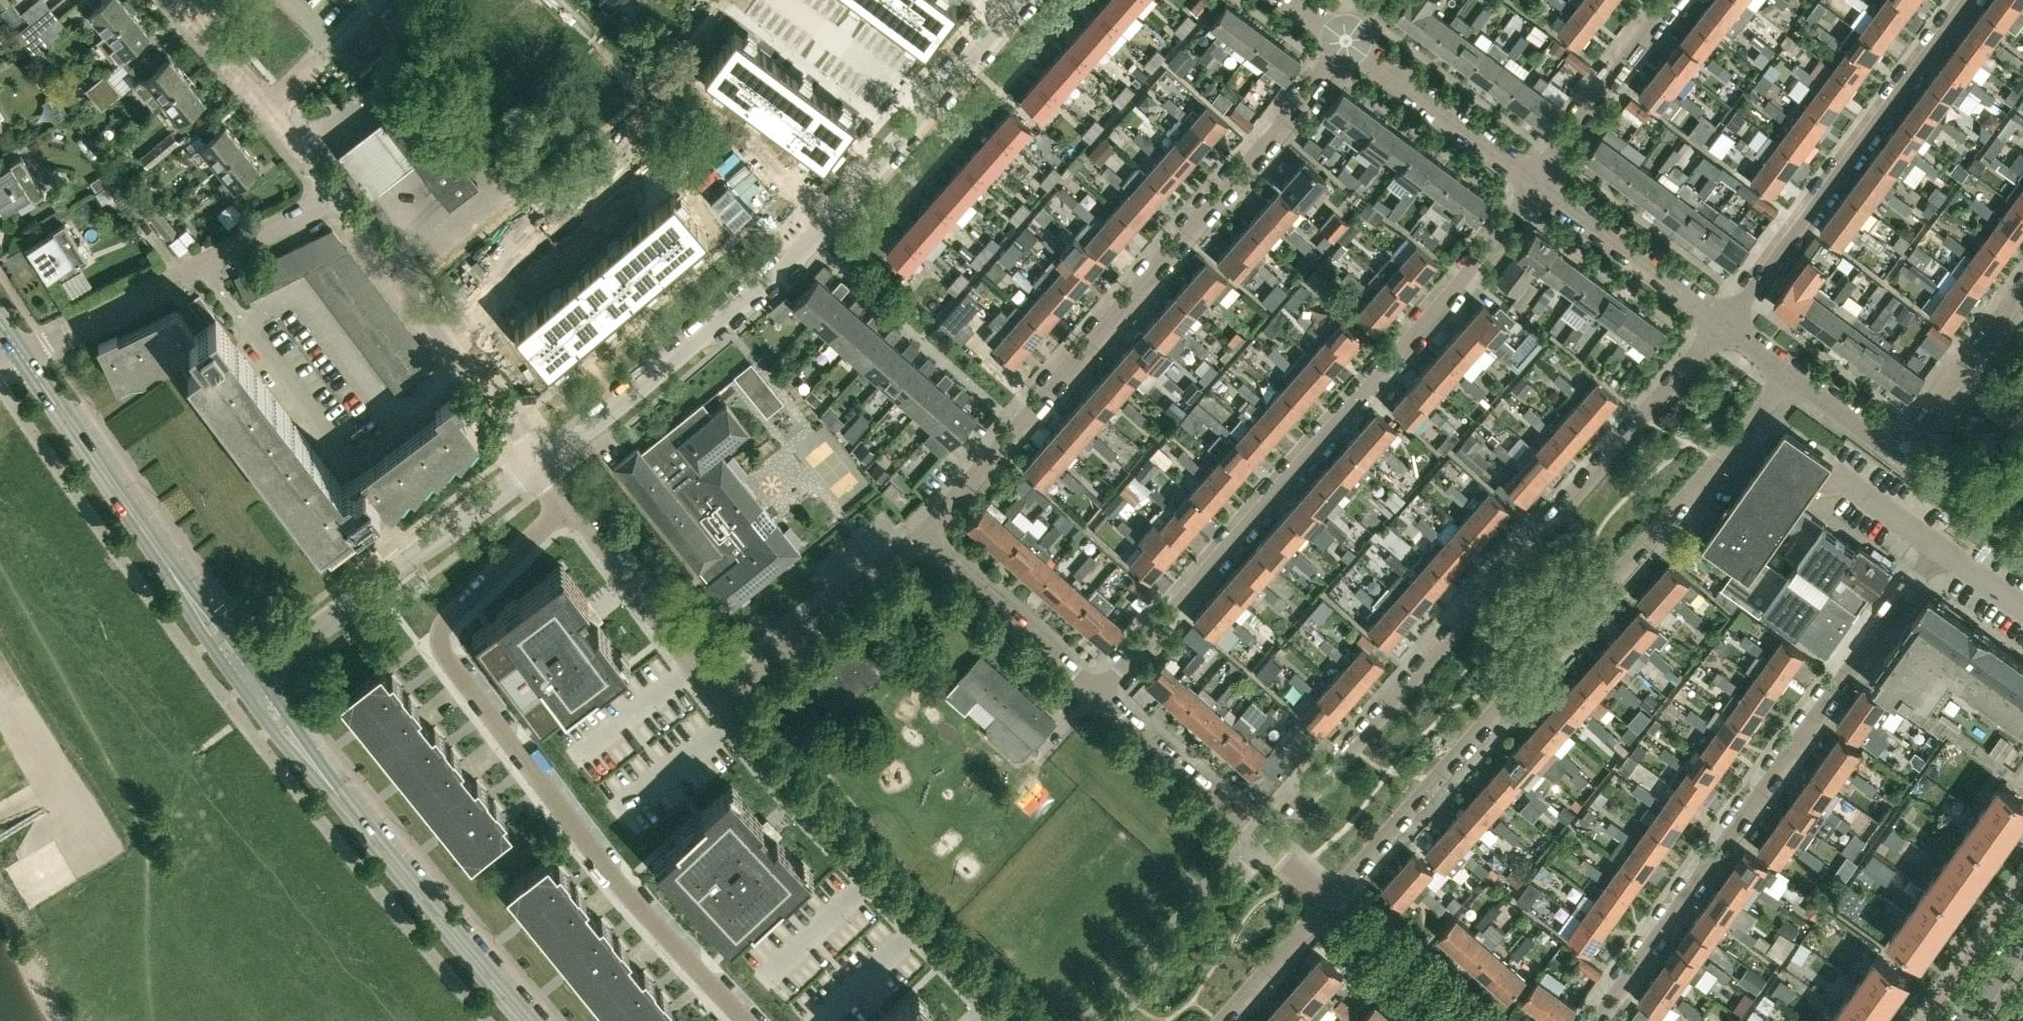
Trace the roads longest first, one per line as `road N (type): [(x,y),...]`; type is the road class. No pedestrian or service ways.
road 1 (residential): [(1726,325),(1266,845)]
road 2 (residential): [(744,1020),(592,848),(435,641),(443,623),(567,502)]
road 3 (residential): [(1098,693),(1463,277),(1536,180)]
road 4 (residential): [(537,462),(652,379),(798,251),(1023,0)]
road 5 (residential): [(917,540),(1281,129),(1346,41)]
road 6 (residential): [(1330,900),(1744,428)]
road 7 (residential): [(1940,548),(1597,1020)]
road 8 (tertiary): [(527,1020),(250,681)]
road 9 (residential): [(1009,1020),(718,702)]
road 10 (residential): [(1726,325),(1969,0)]
road 11 (tertiary): [(250,681),(22,355)]
road 12 (residential): [(250,681),(537,462)]
road 13 (residential): [(537,462),(339,194)]
road 14 (residential): [(718,702),(917,540)]
road 15 (residential): [(718,702),(567,502)]
road 16 (residential): [(1726,325),(1536,180)]
road 17 (residential): [(1098,693),(917,540)]
road 18 (residential): [(1940,548),(1850,485),(1822,487),(1744,428)]
road 19 (residential): [(1536,180),(1346,41)]
road 20 (residential): [(1266,845),(1110,1020)]
road 21 (residential): [(1536,180),(1676,0)]
road 22 (residential): [(1266,845),(1098,693)]
road 23 (residential): [(1898,454),(2022,287)]
road 24 (residential): [(192,267),(22,355)]
road 25 (unclassified): [(0,700),(97,857)]
road 26 (residential): [(1464,1020),(1330,900)]
road 27 (residential): [(192,267),(339,194)]
road 28 (residential): [(1220,1020),(1330,900)]
road 29 (unclassified): [(2022,548),(1898,454)]
road 30 (residential): [(268,107),(375,0)]
road 31 (residential): [(268,107),(181,0)]
road 32 (residential): [(1898,454),(1786,374)]
road 33 (residential): [(648,92),(555,0)]

